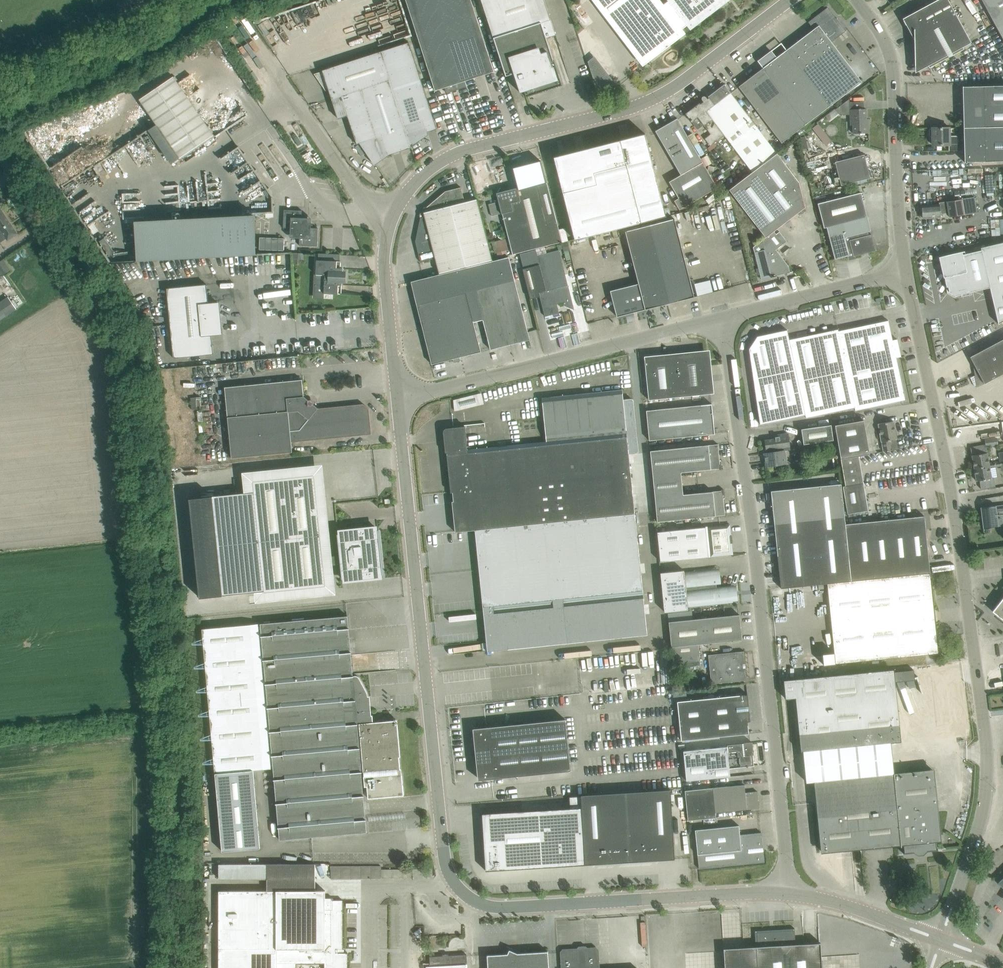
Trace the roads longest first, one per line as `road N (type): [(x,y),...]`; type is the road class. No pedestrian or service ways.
road 1 (track): [(0,155),(94,295),(126,360),(172,756),(172,967)]
road 2 (unclassified): [(397,399),(443,847),(456,885),(498,907),(787,893)]
road 3 (secondary): [(940,939),(979,826),(987,747),(953,503),(905,271)]
road 4 (unclassified): [(787,893),(755,553),(722,317)]
road 5 (unclassified): [(391,219),(420,177),(454,154),(648,101),(790,0)]
road 6 (unclassified): [(397,399),(722,317)]
road 7 (secondary): [(905,271),(893,65),(885,38),(856,0)]
road 8 (unclassified): [(391,219),(357,192),(245,27)]
road 9 (unclassified): [(722,317),(905,271)]
road 10 (unclassified): [(397,399),(385,279),(391,219)]
road 11 (unclassified): [(787,893),(940,939)]

